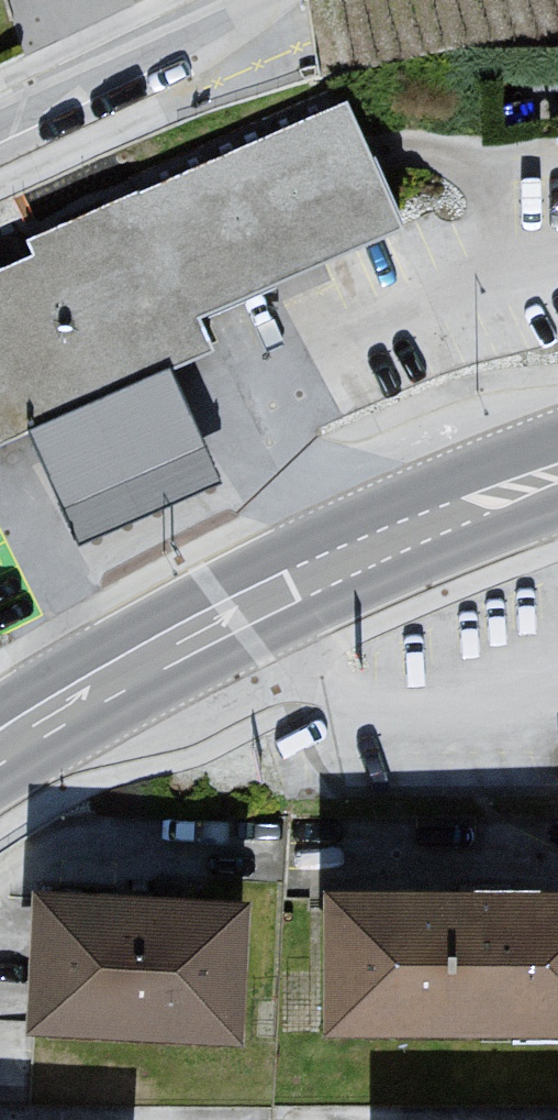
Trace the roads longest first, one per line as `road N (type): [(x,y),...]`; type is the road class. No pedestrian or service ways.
road 1 (secondary): [(0,789),(267,638),(557,496)]
road 2 (secondary): [(557,462),(330,538),(195,597),(0,707)]
road 3 (residential): [(0,131),(70,104),(275,0)]

